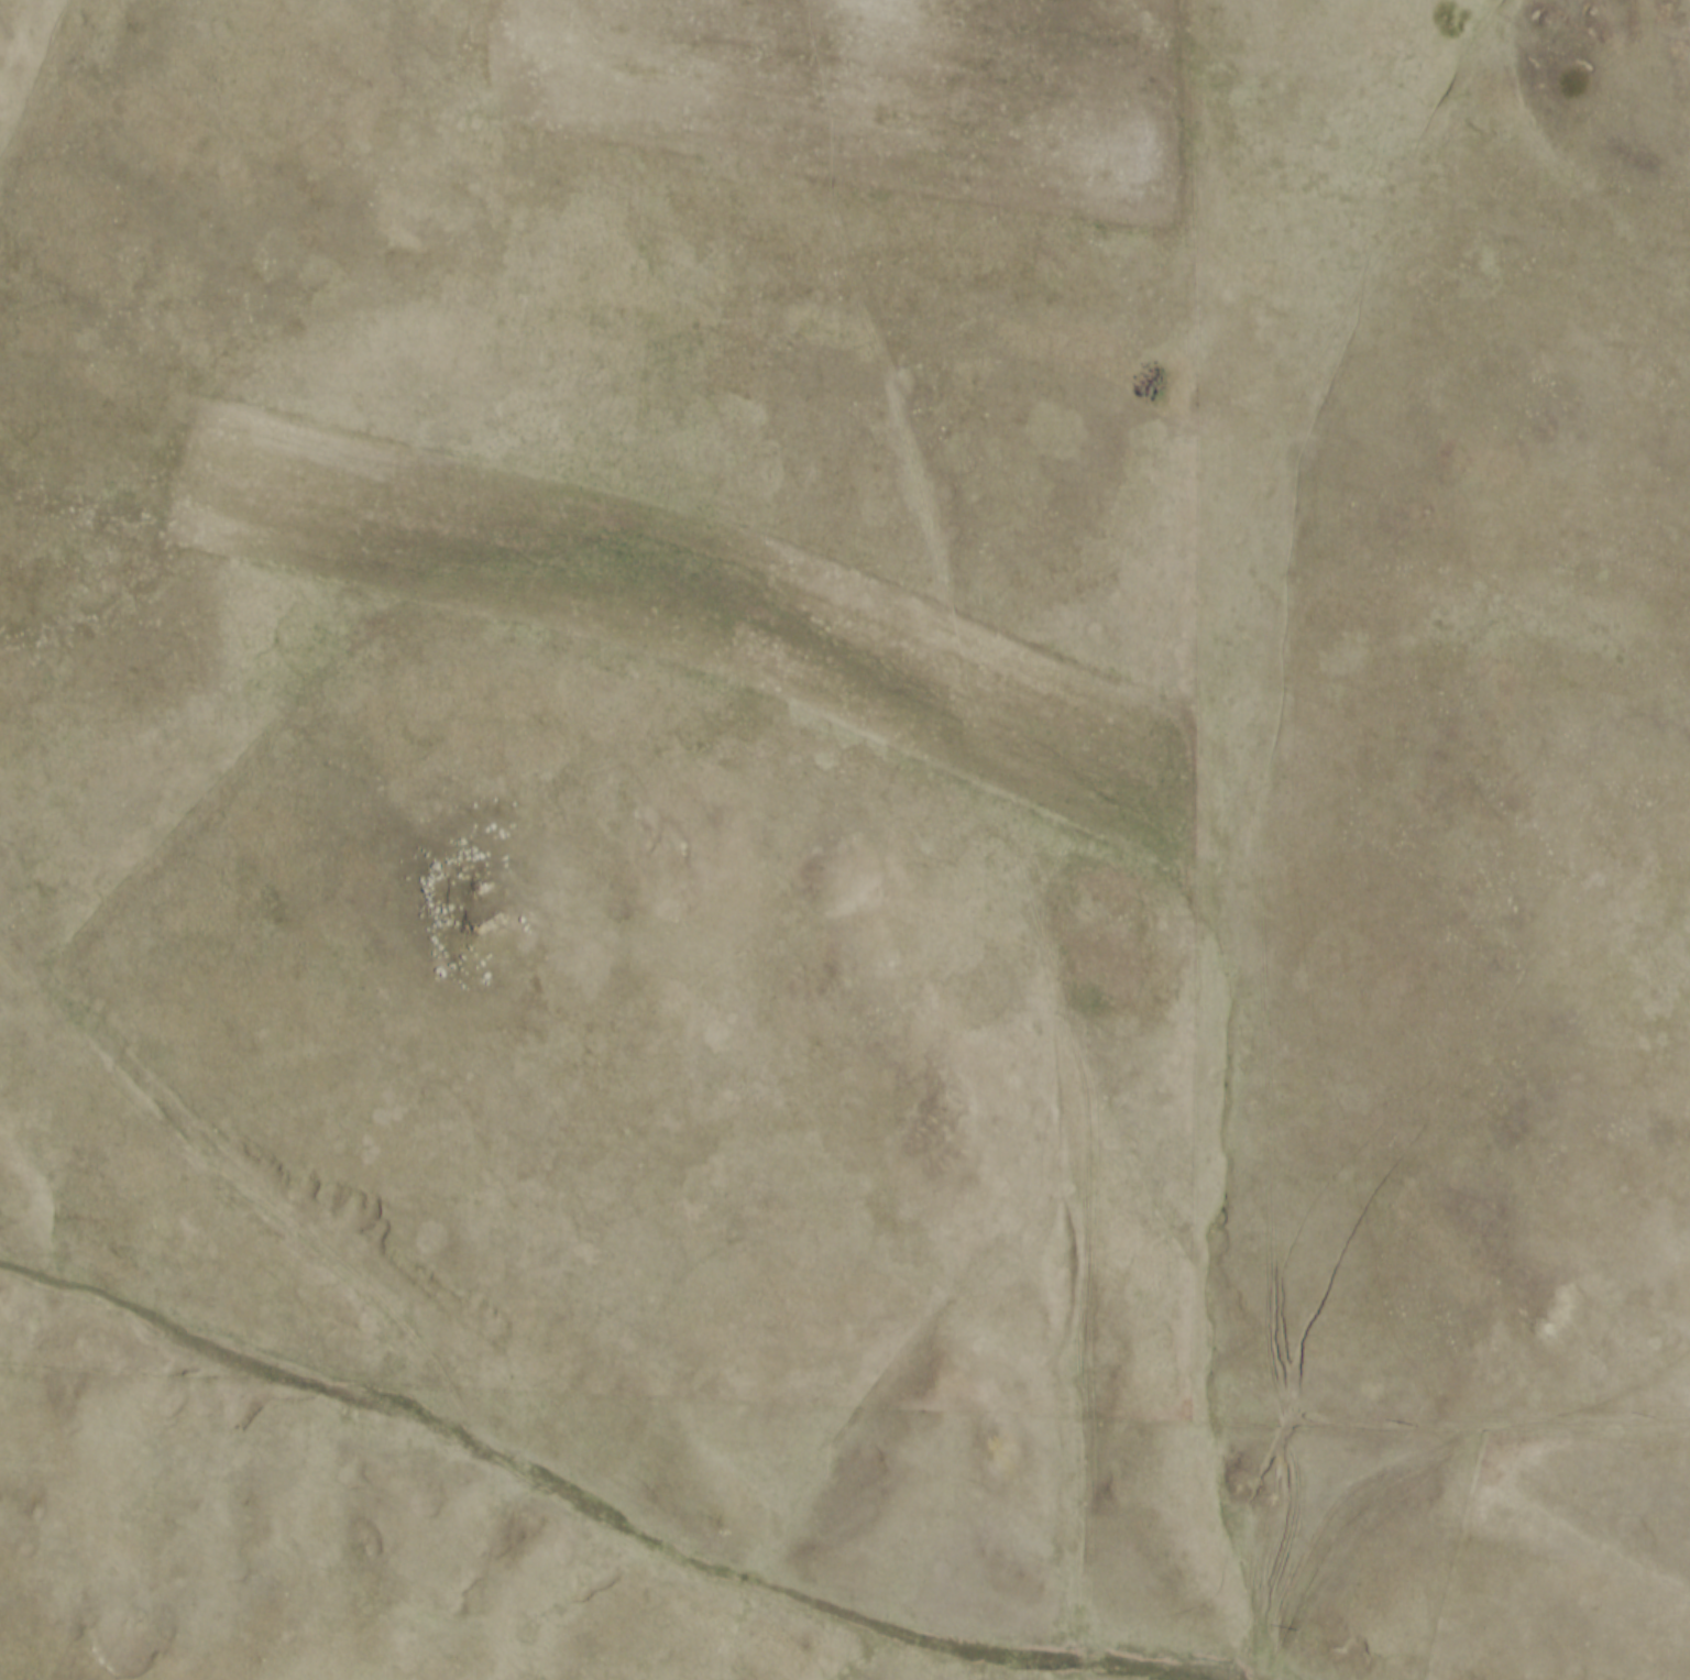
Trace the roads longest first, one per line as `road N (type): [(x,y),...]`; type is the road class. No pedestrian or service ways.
road 1 (track): [(1183,388),(1462,486),(1530,499),(1689,509)]

